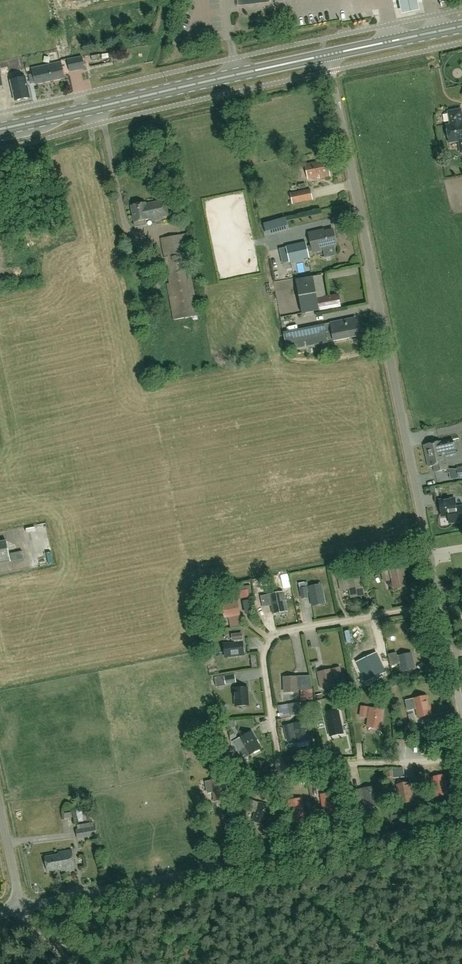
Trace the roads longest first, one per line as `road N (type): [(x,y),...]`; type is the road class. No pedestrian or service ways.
road 1 (unclassified): [(440,606),(326,55)]
road 2 (residential): [(440,606),(276,636),(264,664),(283,768),(461,757)]
road 3 (unclassified): [(21,906),(461,822)]
road 4 (primary): [(0,129),(326,55)]
road 5 (primary): [(326,55),(461,27)]

